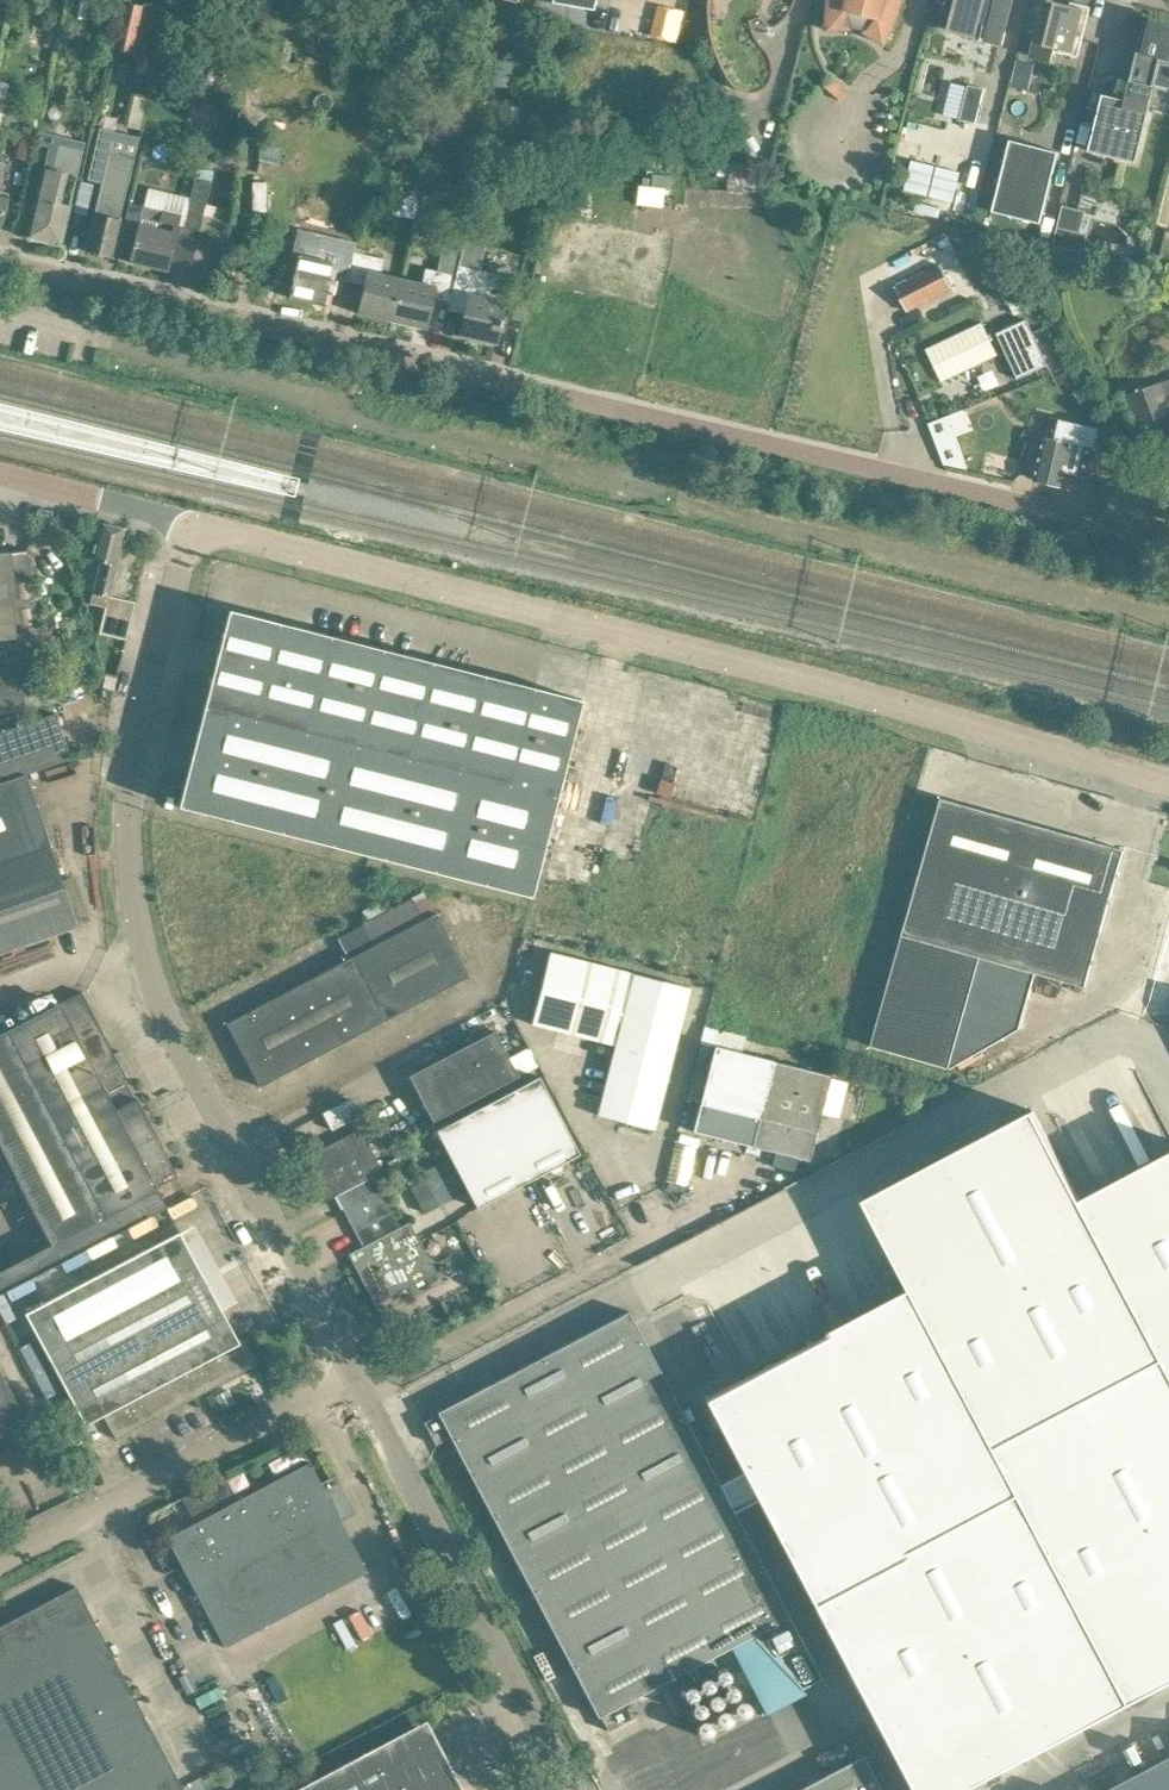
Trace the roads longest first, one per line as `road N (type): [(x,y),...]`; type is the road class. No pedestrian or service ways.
road 1 (residential): [(1168,534),(0,263)]
road 2 (unclassified): [(1168,782),(187,520)]
road 3 (unclassified): [(353,1377),(185,1041),(146,934),(131,818),(135,733),(187,520)]
road 4 (track): [(1168,617),(672,499)]
road 5 (unclassified): [(574,1789),(353,1377)]
road 6 (unclassified): [(0,1562),(353,1377)]
road 7 (residential): [(187,520),(0,473)]

